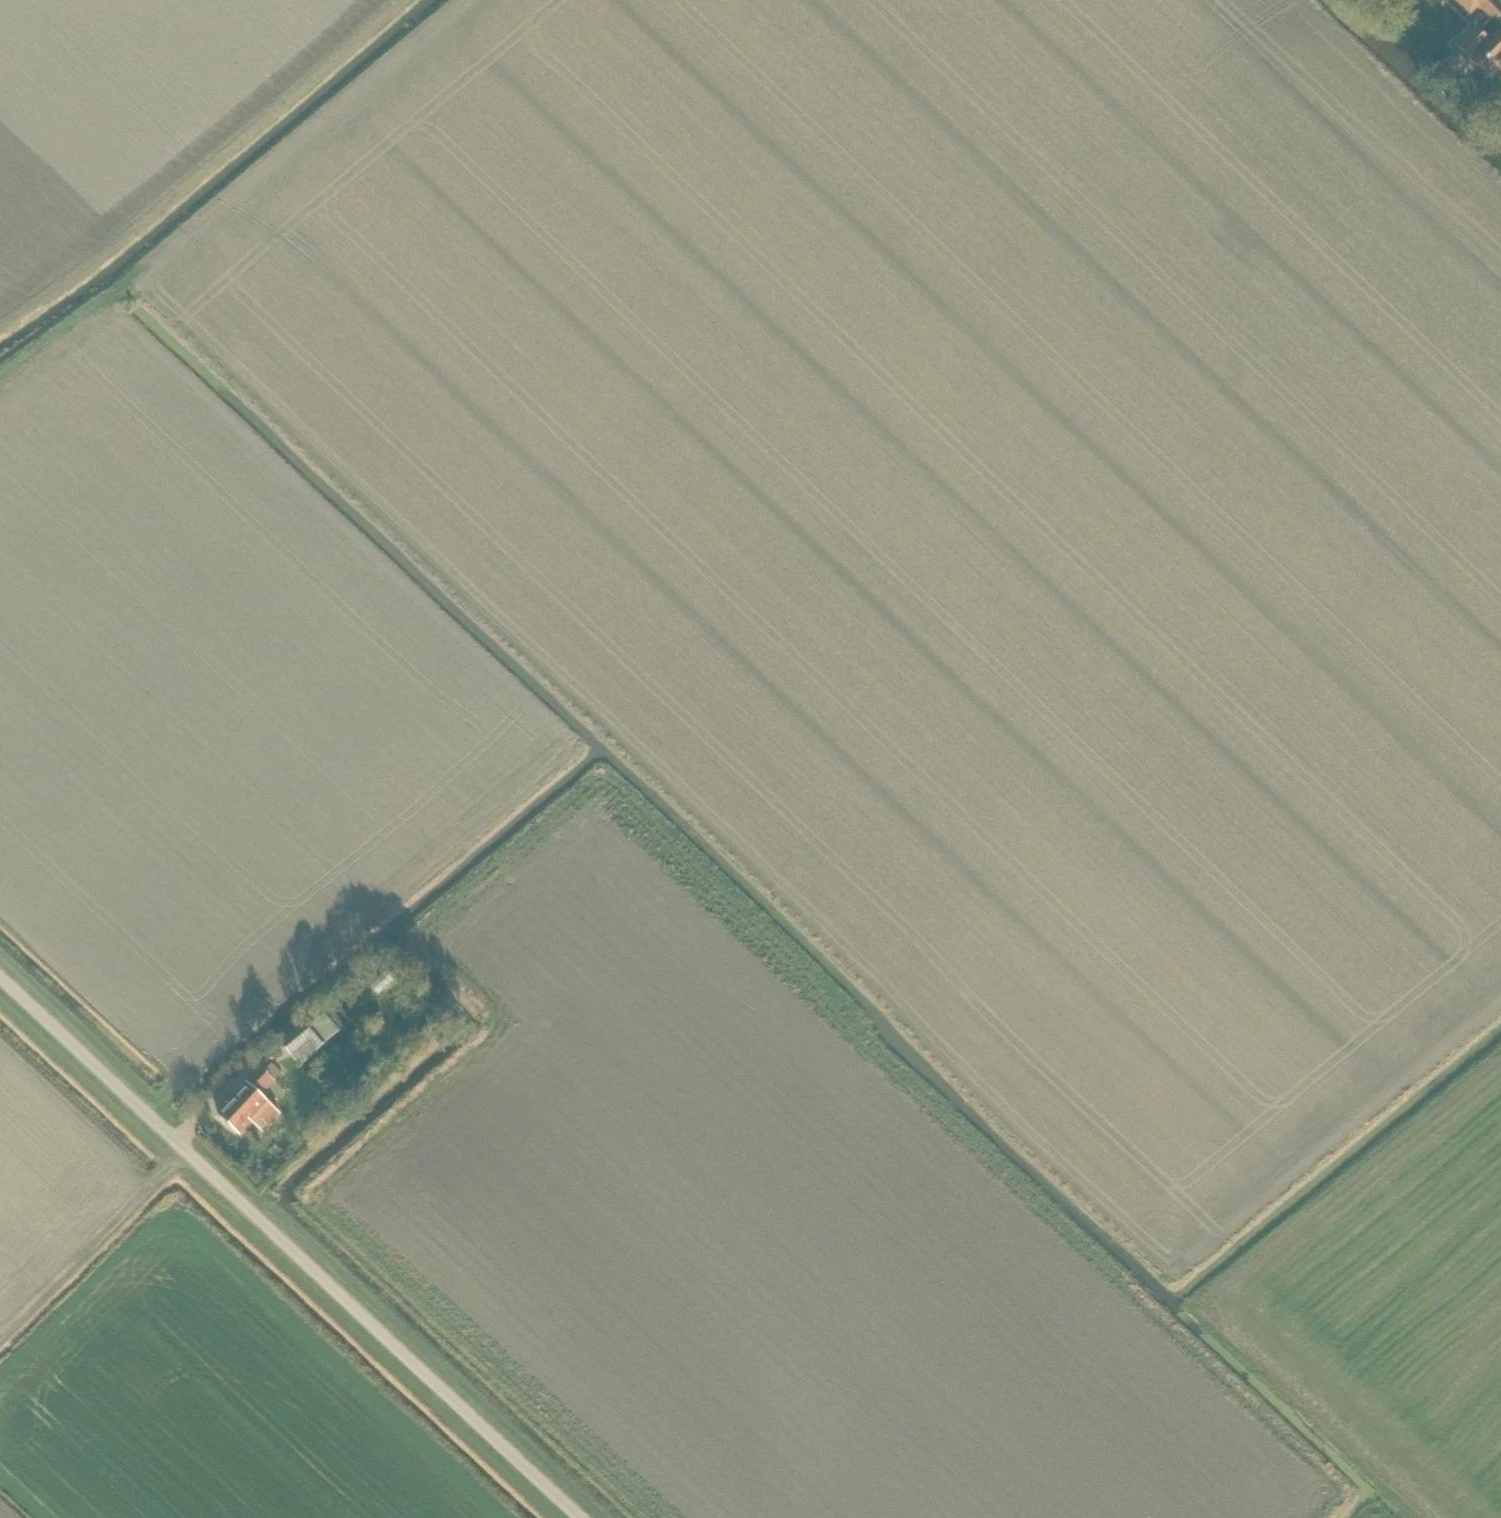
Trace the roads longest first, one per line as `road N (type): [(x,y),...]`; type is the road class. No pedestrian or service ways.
road 1 (unclassified): [(582,1517),(0,977)]
road 2 (track): [(0,381),(100,317),(478,0)]

